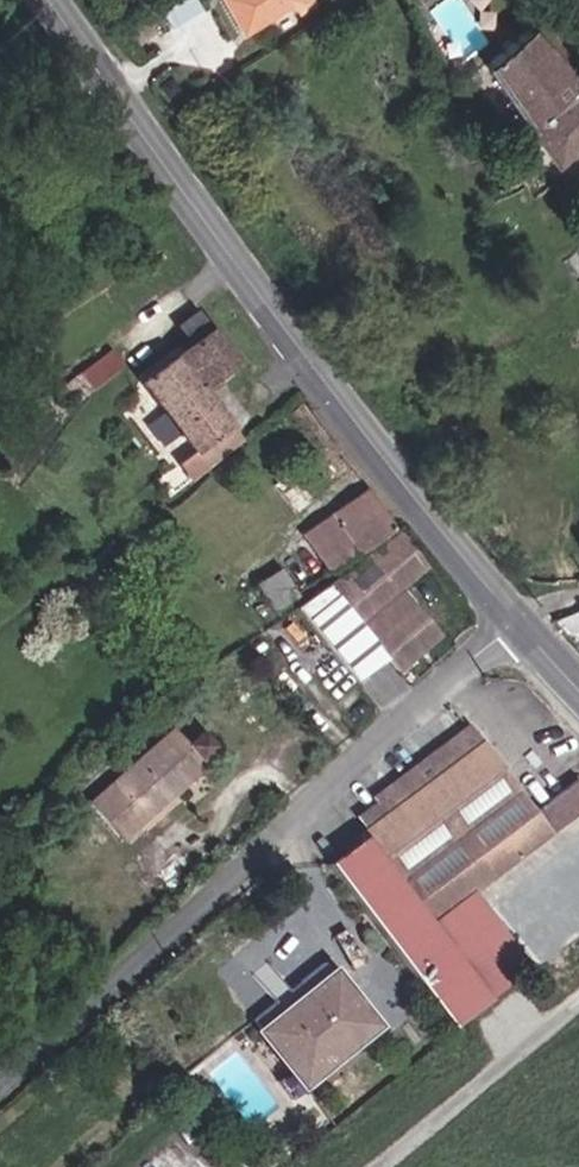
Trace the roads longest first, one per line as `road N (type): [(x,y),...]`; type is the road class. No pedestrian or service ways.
road 1 (primary): [(49,0),(175,185),(520,623)]
road 2 (residential): [(0,1090),(520,623)]
road 3 (residential): [(385,1166),(578,1004)]

